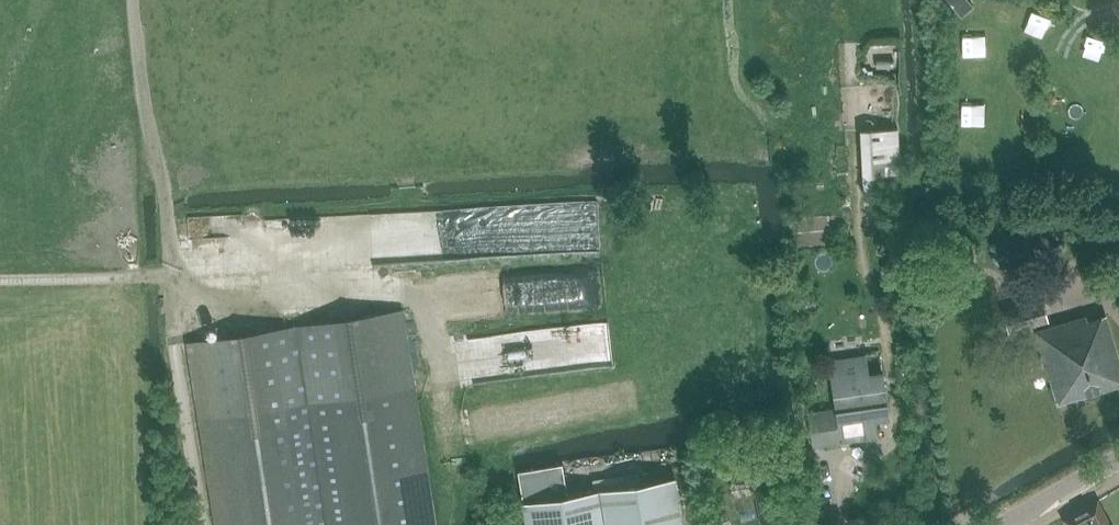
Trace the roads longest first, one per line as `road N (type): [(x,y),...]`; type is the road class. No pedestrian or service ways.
road 1 (tertiary): [(1008,524),(1118,461)]

